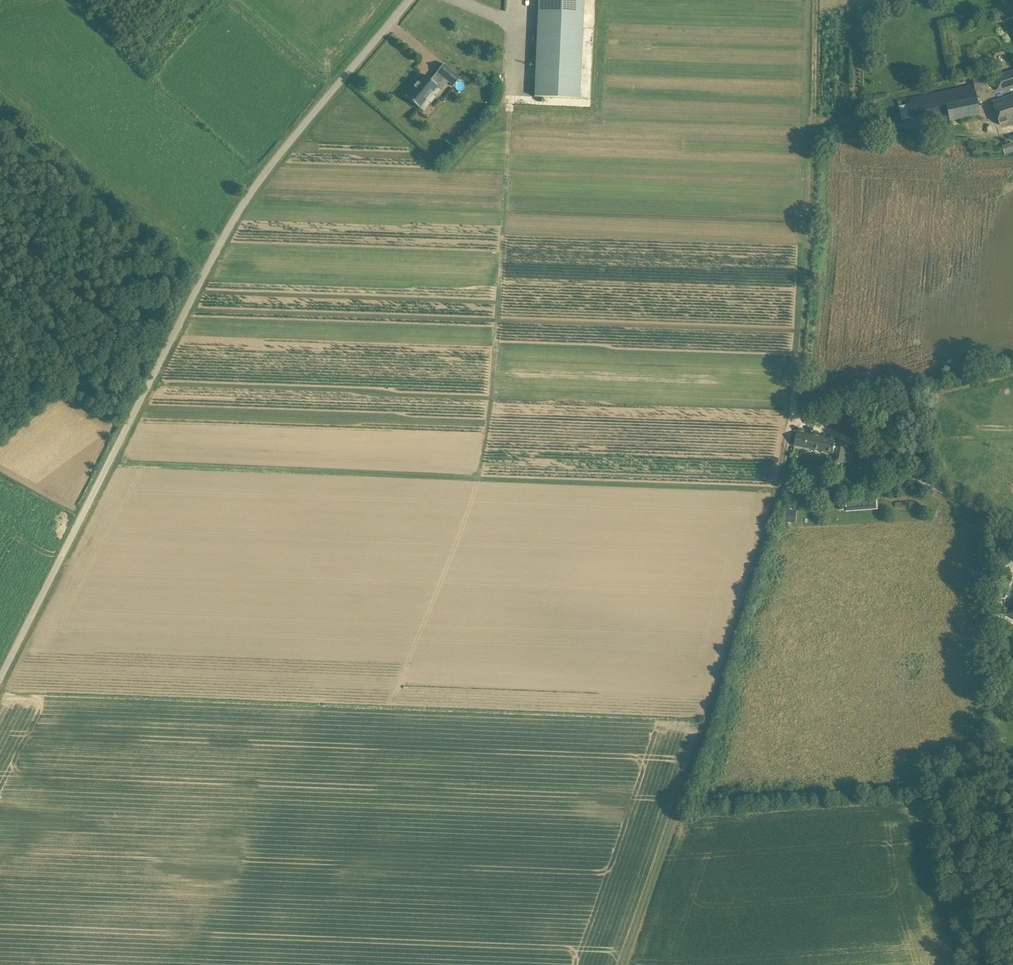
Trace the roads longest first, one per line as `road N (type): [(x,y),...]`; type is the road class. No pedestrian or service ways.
road 1 (track): [(626,964),(792,427),(814,0)]
road 2 (unclassified): [(0,674),(248,190),(408,0)]
road 3 (unclassified): [(1012,526),(821,424),(794,418)]
road 4 (track): [(226,0),(333,87)]

